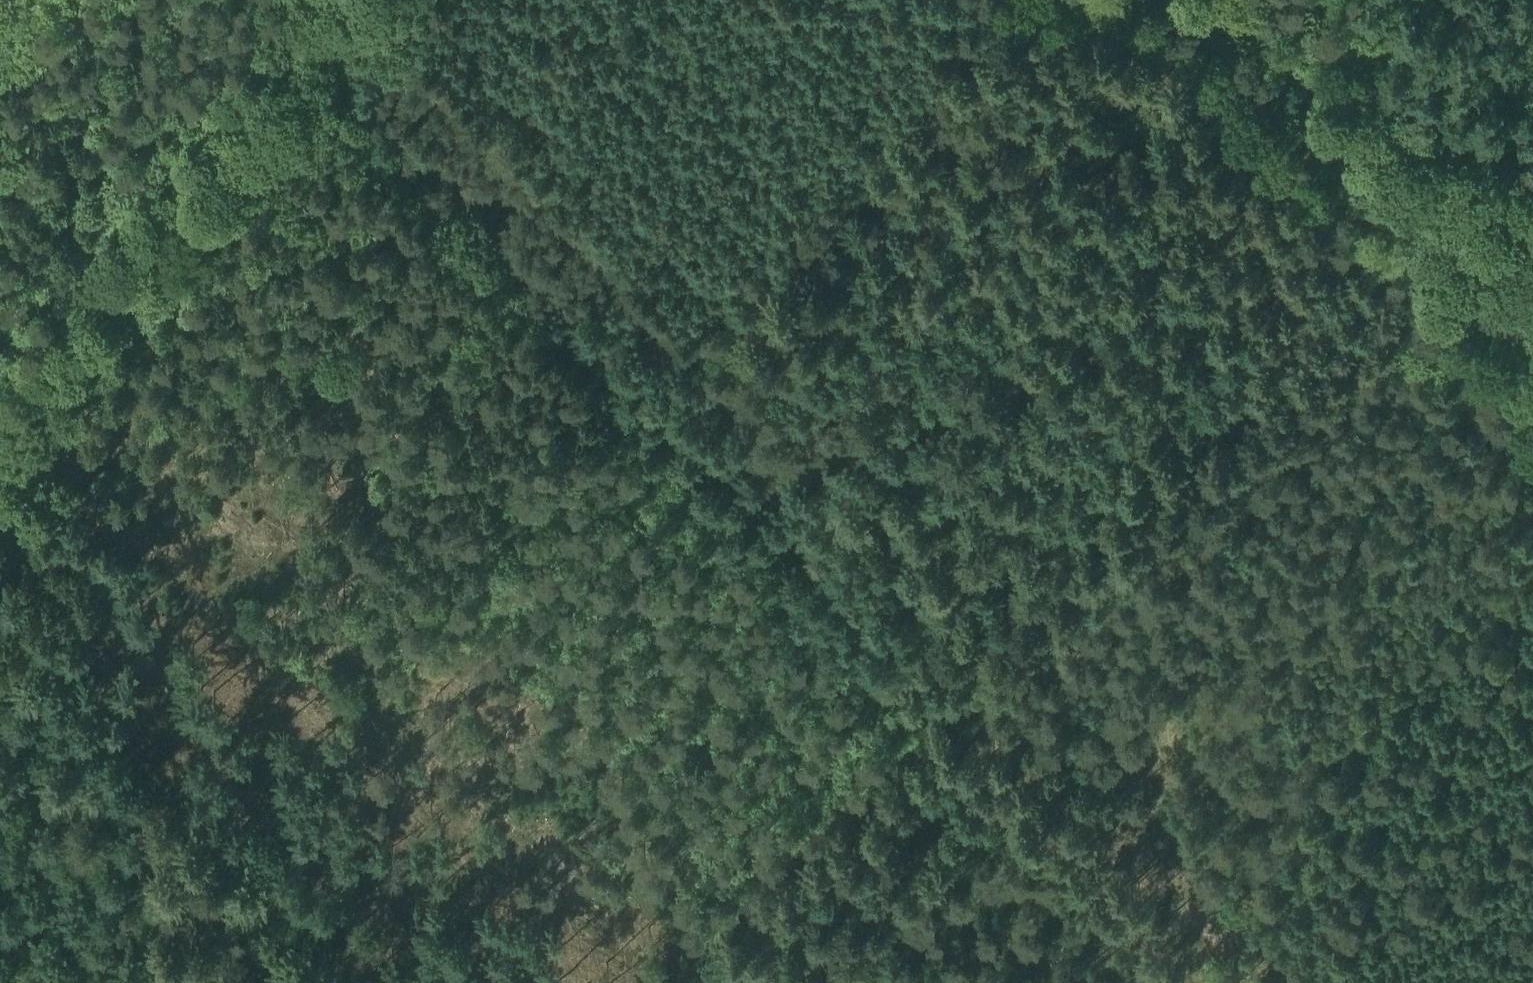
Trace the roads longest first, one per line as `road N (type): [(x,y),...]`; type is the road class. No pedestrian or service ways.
road 1 (track): [(369,0),(98,331),(63,354),(46,392),(0,576)]
road 2 (track): [(0,511),(452,982)]
road 3 (track): [(1173,0),(1532,157)]

